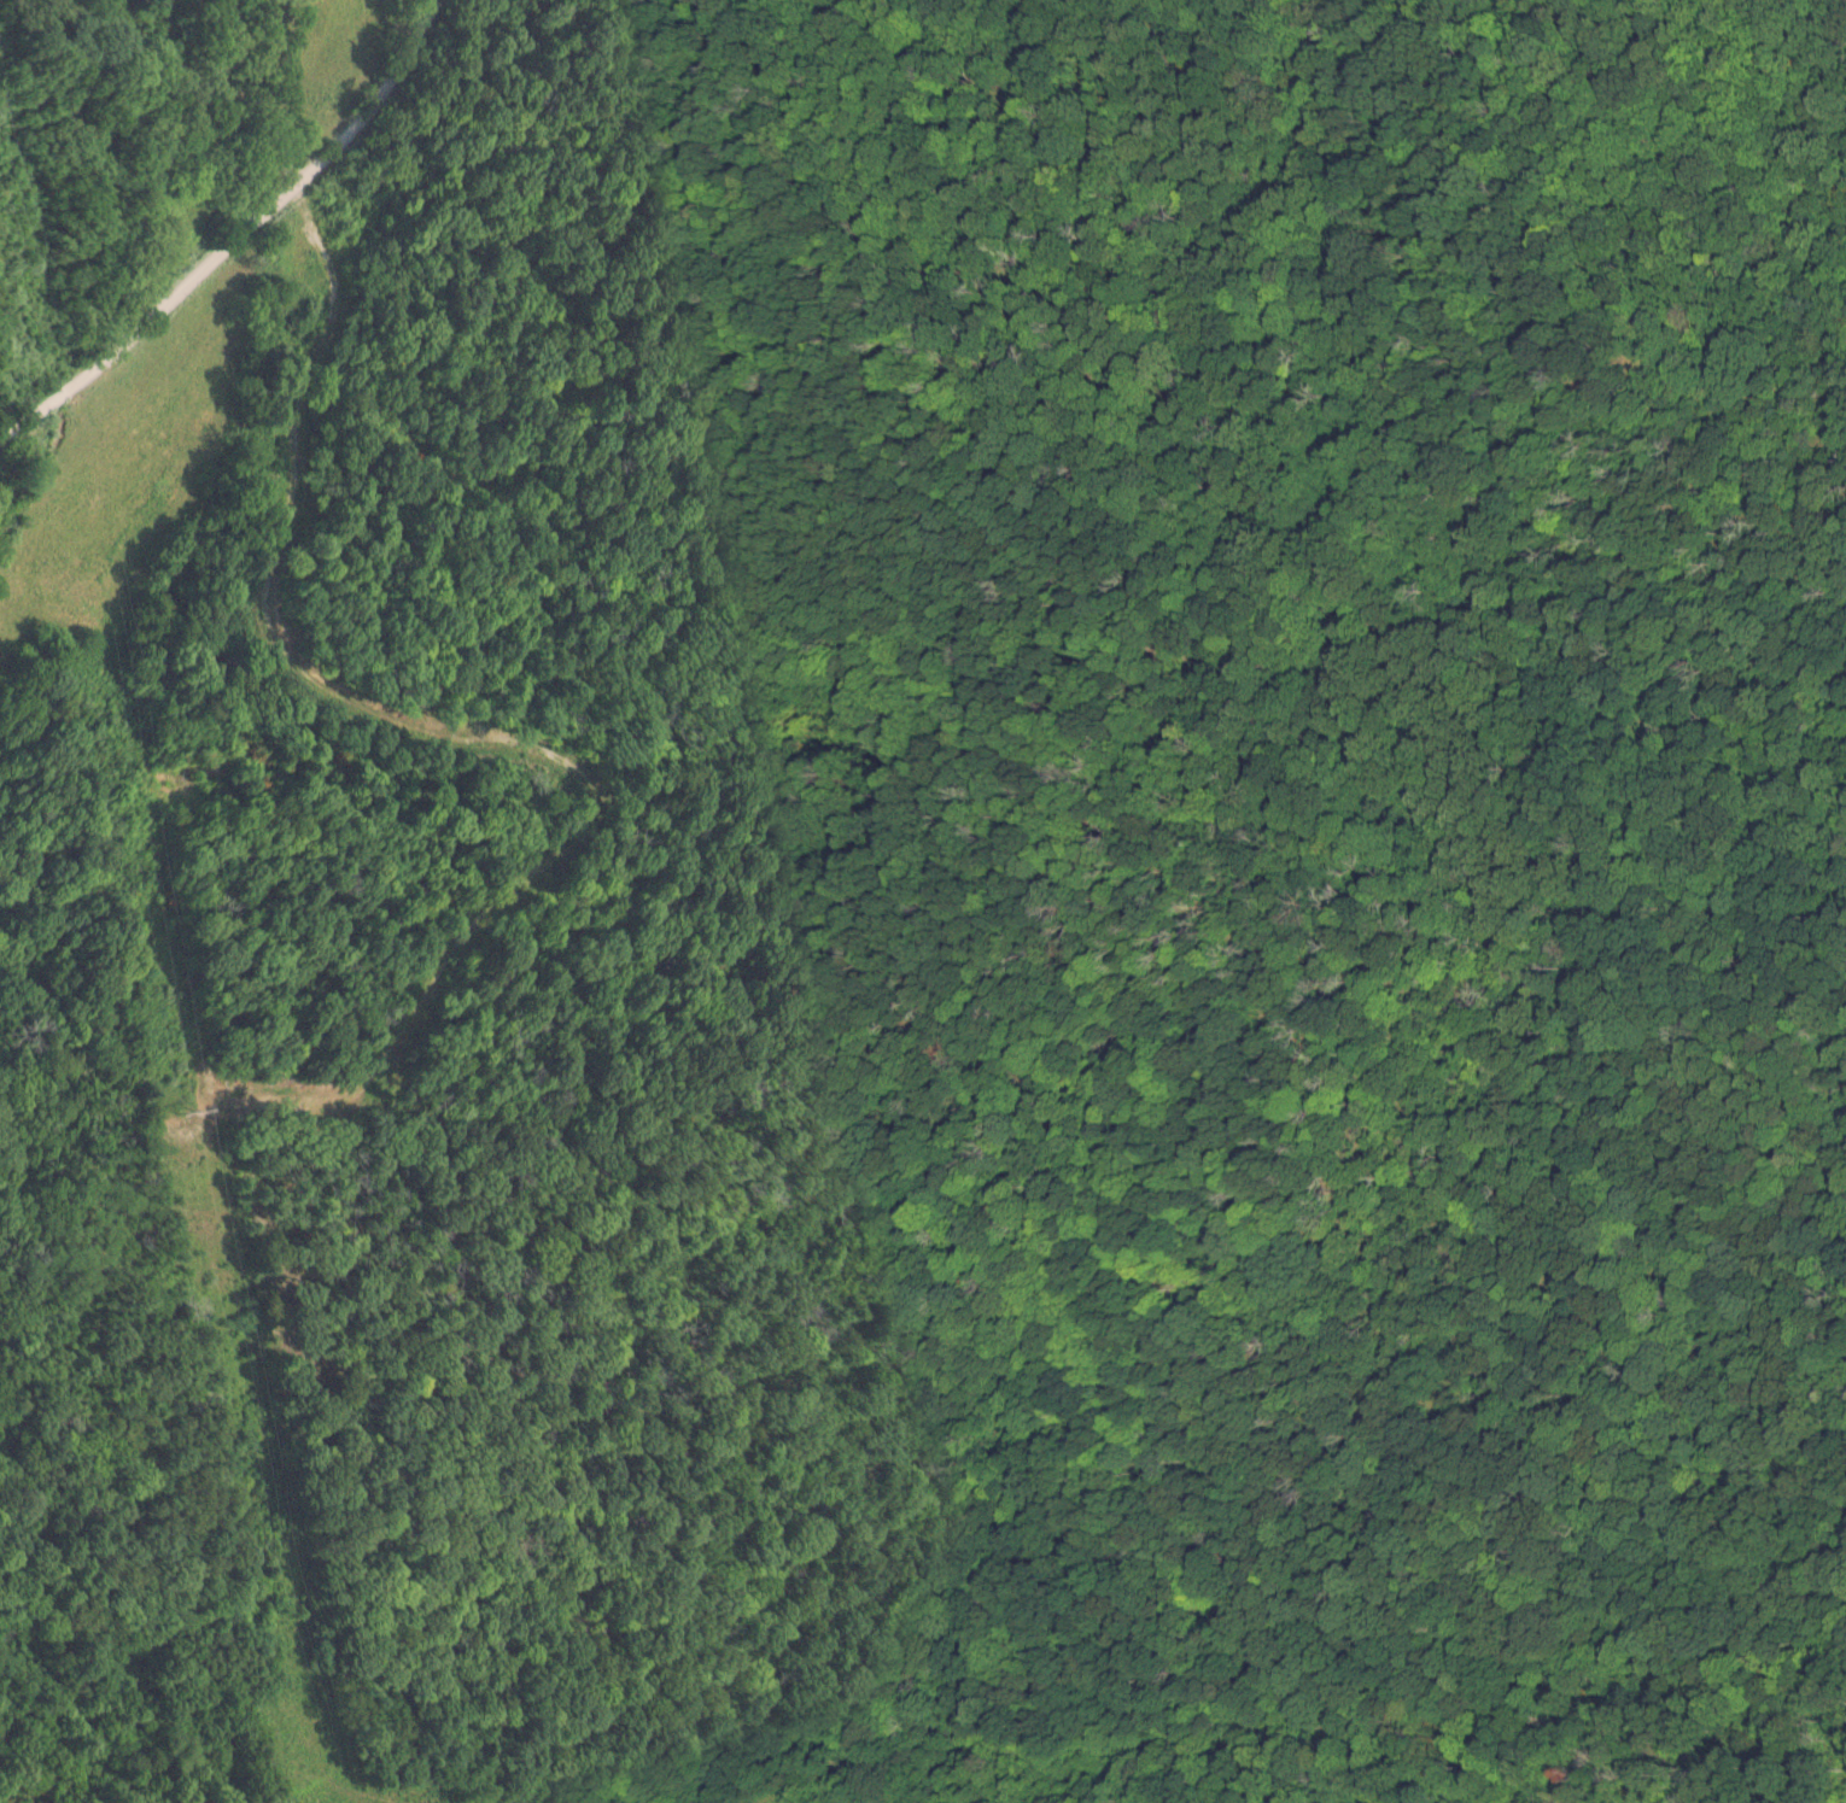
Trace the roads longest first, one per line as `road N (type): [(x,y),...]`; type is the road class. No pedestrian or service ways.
road 1 (residential): [(0,440),(129,346),(204,271),(366,109),(438,0)]

